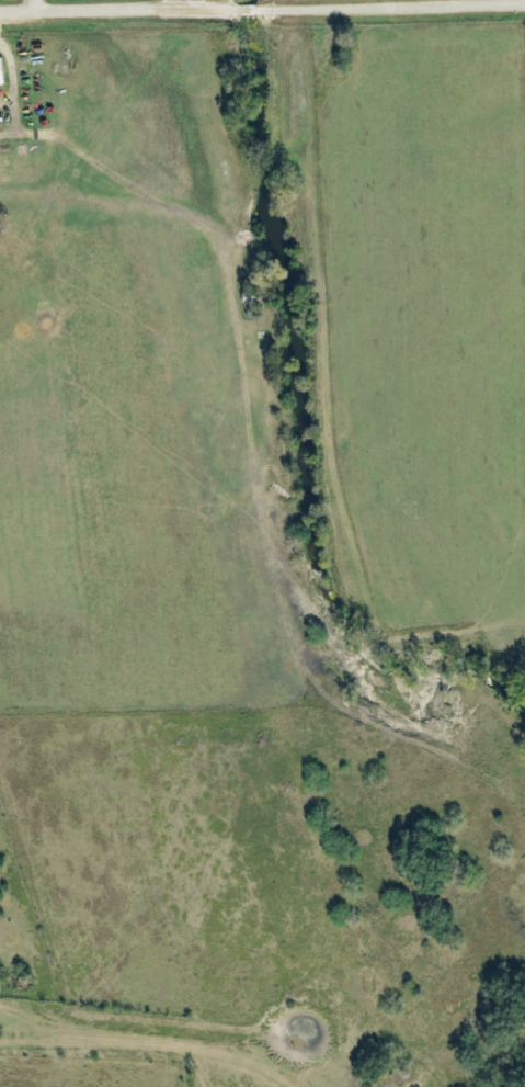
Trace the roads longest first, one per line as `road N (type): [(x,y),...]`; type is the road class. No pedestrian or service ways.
road 1 (residential): [(0,9),(515,0)]

